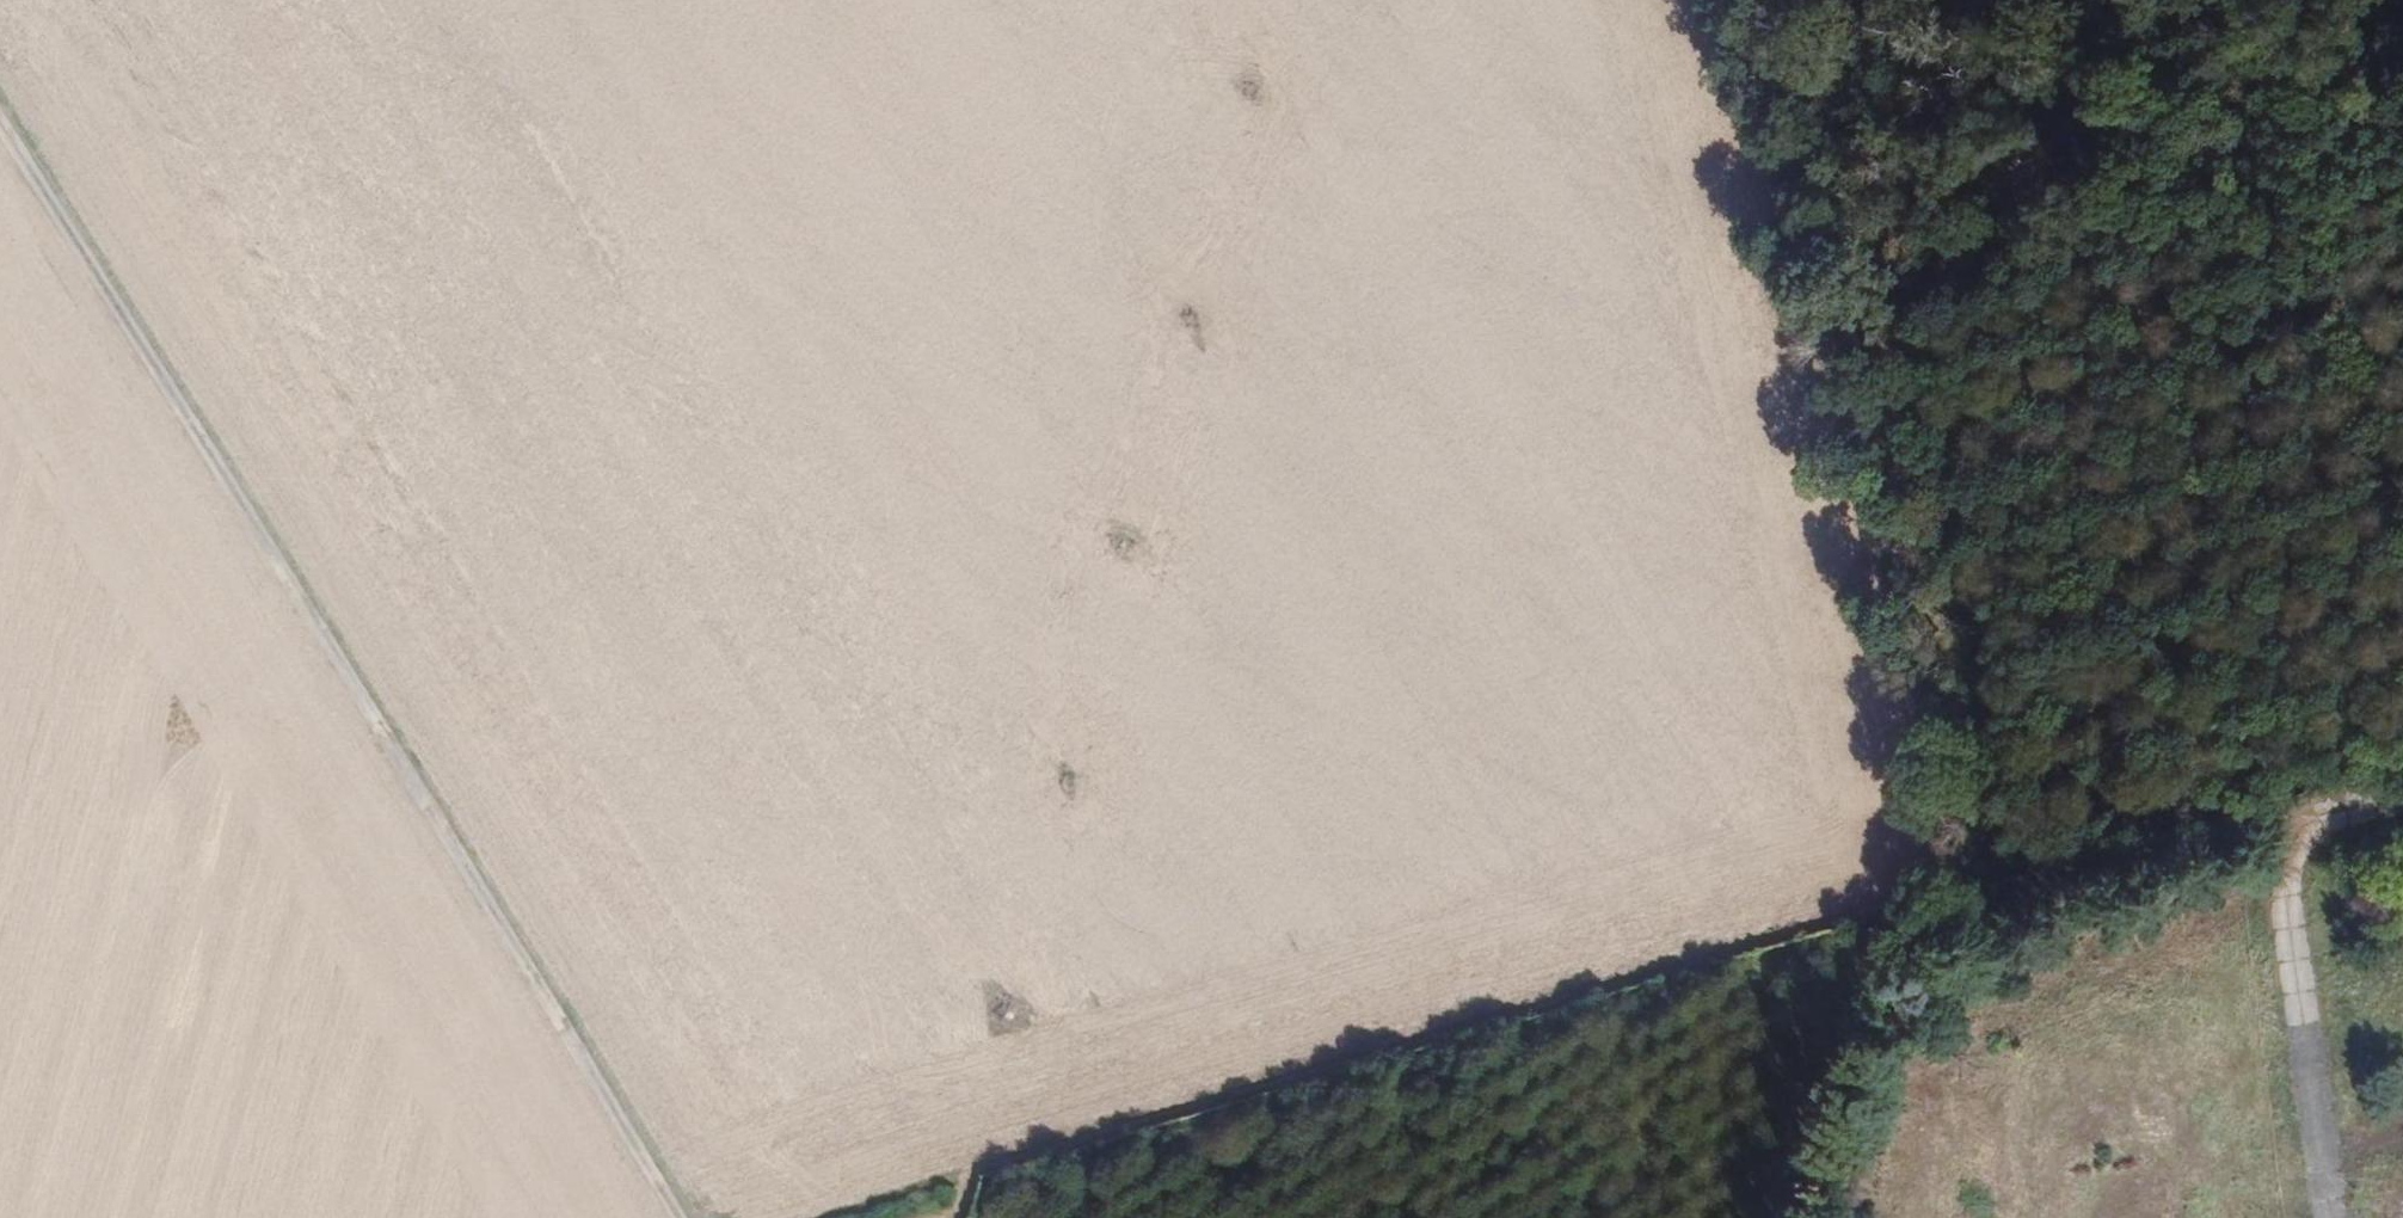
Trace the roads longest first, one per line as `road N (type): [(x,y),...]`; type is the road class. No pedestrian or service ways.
road 1 (unclassified): [(680,1217),(0,116)]
road 2 (track): [(2402,808),(2353,816),(2316,855),(2286,911),(2331,1217)]

